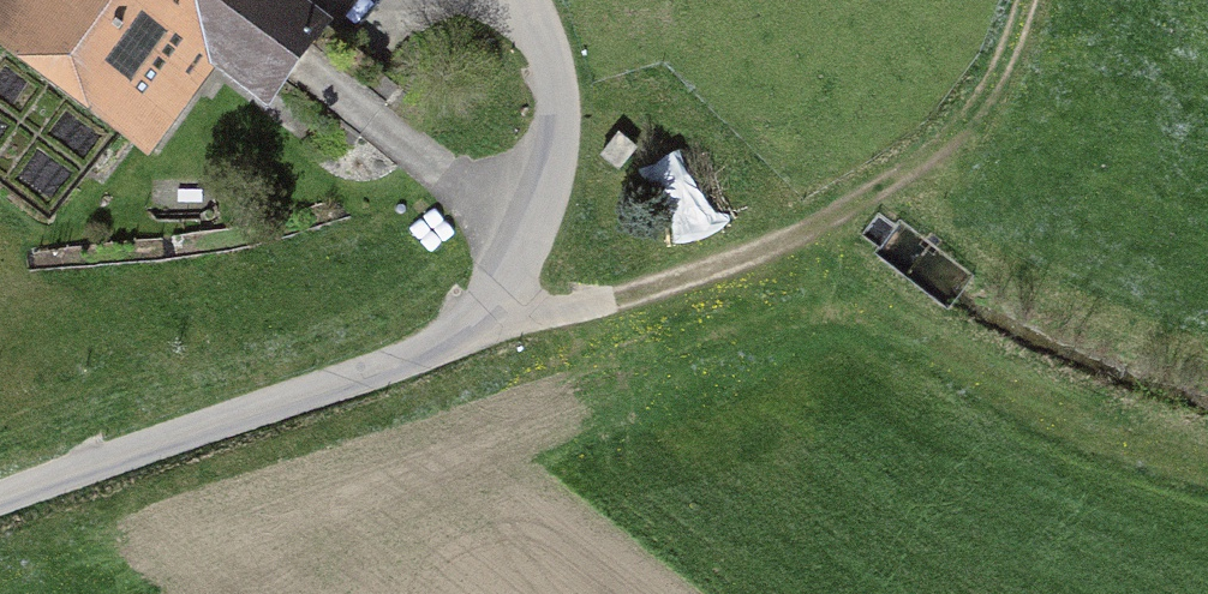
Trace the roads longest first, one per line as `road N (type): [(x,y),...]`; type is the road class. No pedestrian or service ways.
road 1 (track): [(0,509),(460,344),(526,246),(561,124),(529,0)]
road 2 (track): [(1023,0),(972,117),(901,177),(803,237),(621,303)]
road 3 (track): [(375,124),(526,246)]
road 4 (track): [(460,344),(621,303)]
road 5 (track): [(778,246),(862,280),(907,319)]

